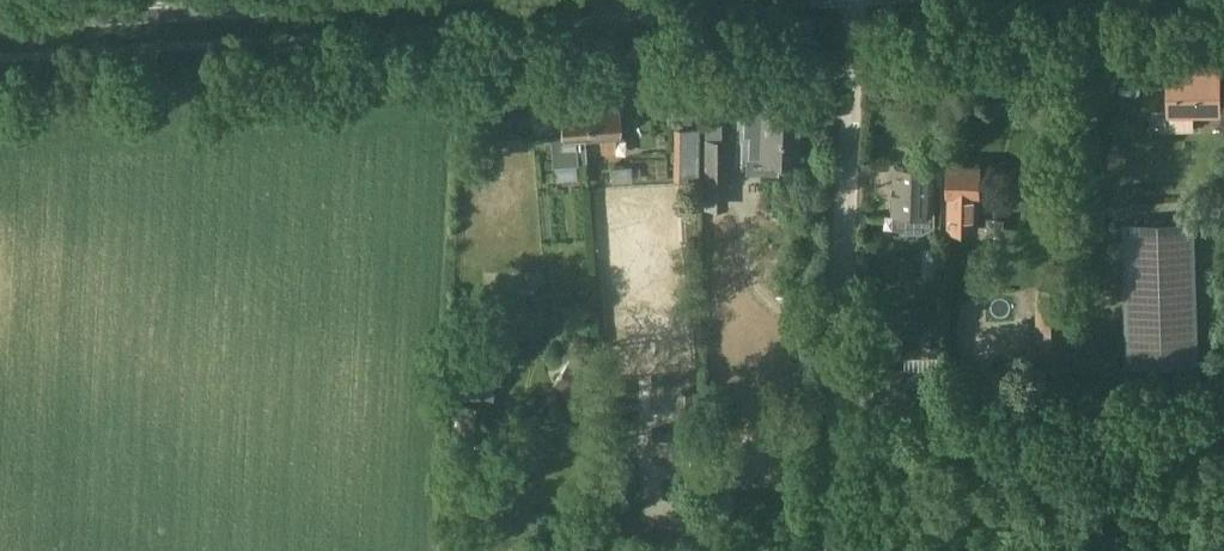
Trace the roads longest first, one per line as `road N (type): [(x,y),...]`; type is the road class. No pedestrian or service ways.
road 1 (unclassified): [(850,0),(855,49),(832,485)]
road 2 (primary): [(0,16),(243,0)]

